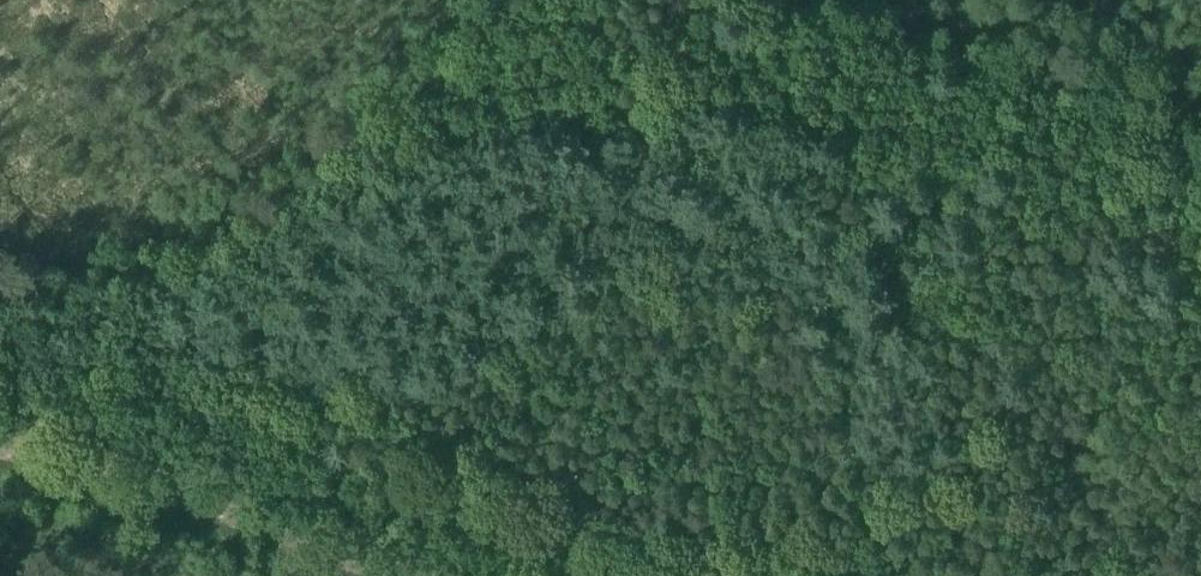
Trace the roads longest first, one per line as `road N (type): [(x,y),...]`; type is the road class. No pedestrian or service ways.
road 1 (track): [(0,442),(399,575)]

